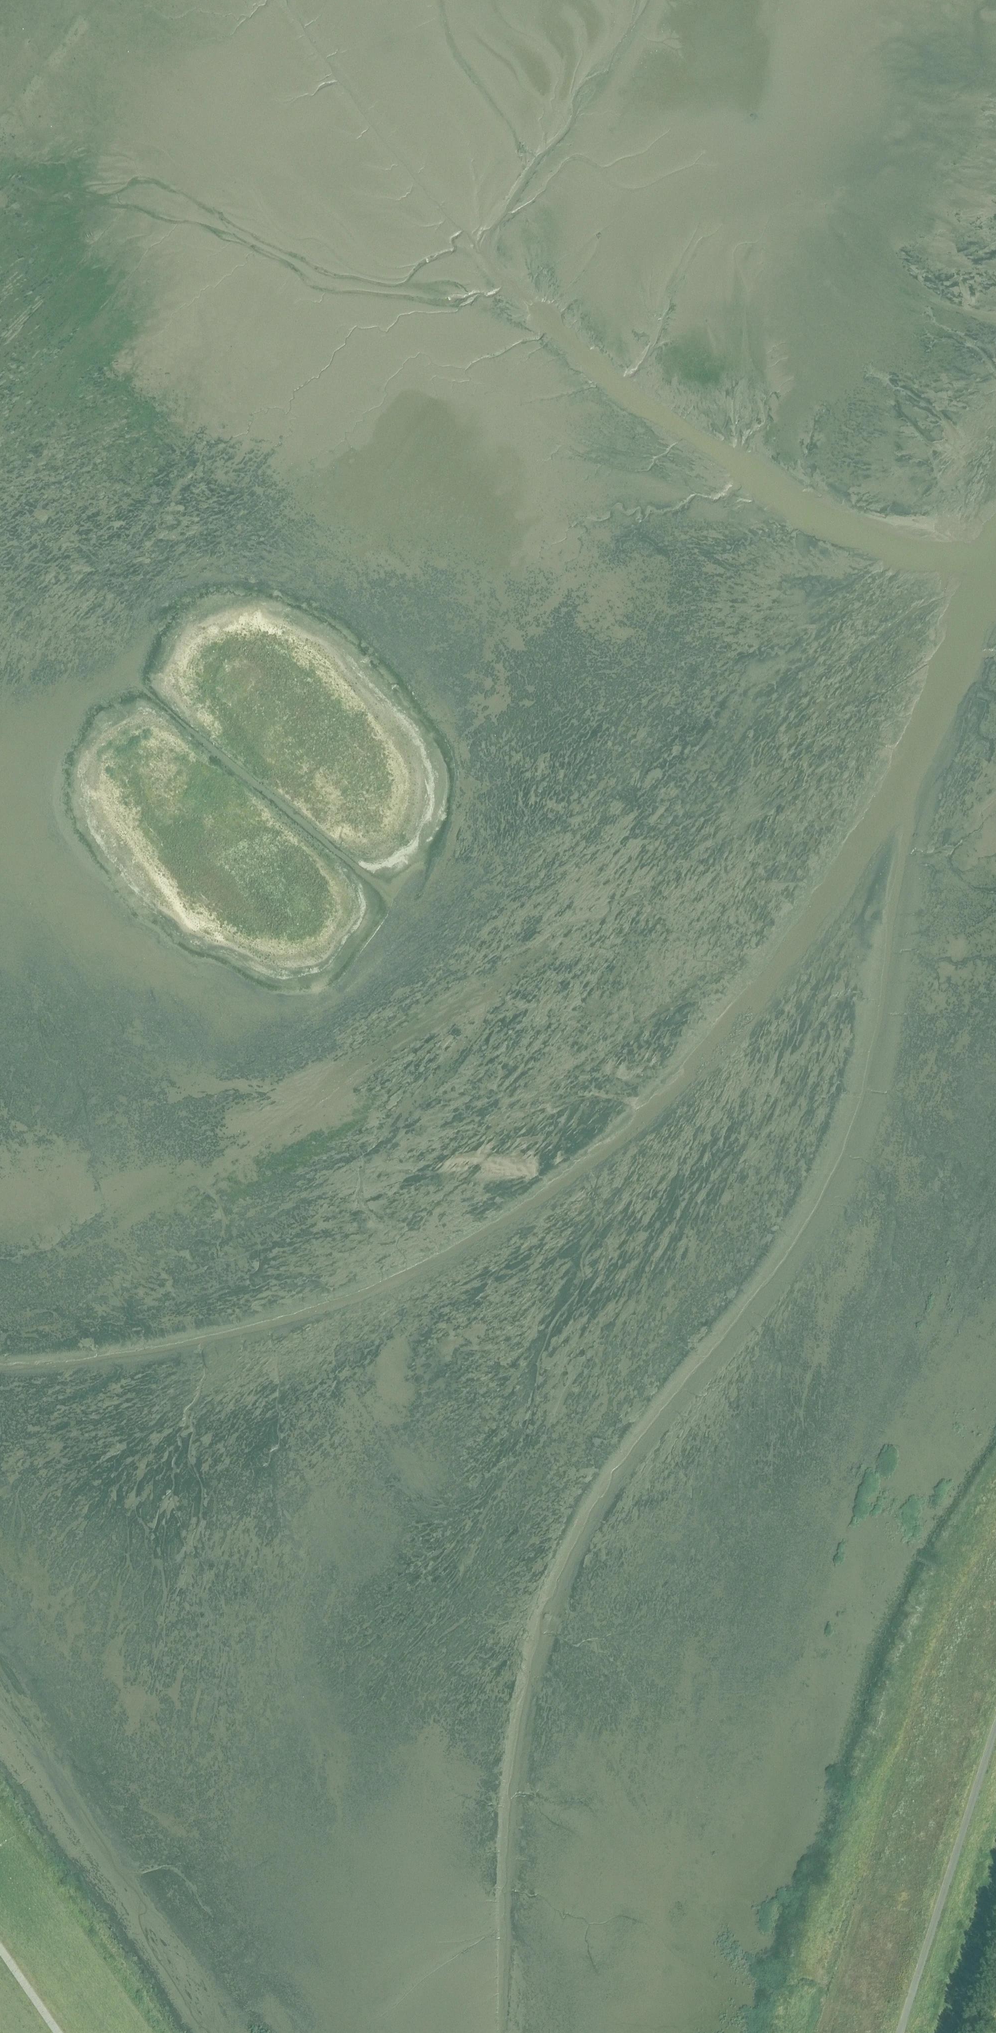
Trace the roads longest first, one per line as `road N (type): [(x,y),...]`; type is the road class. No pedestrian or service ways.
road 1 (track): [(0,1296),(927,651),(995,640)]
road 2 (unclassified): [(903,2032),(995,1739)]

